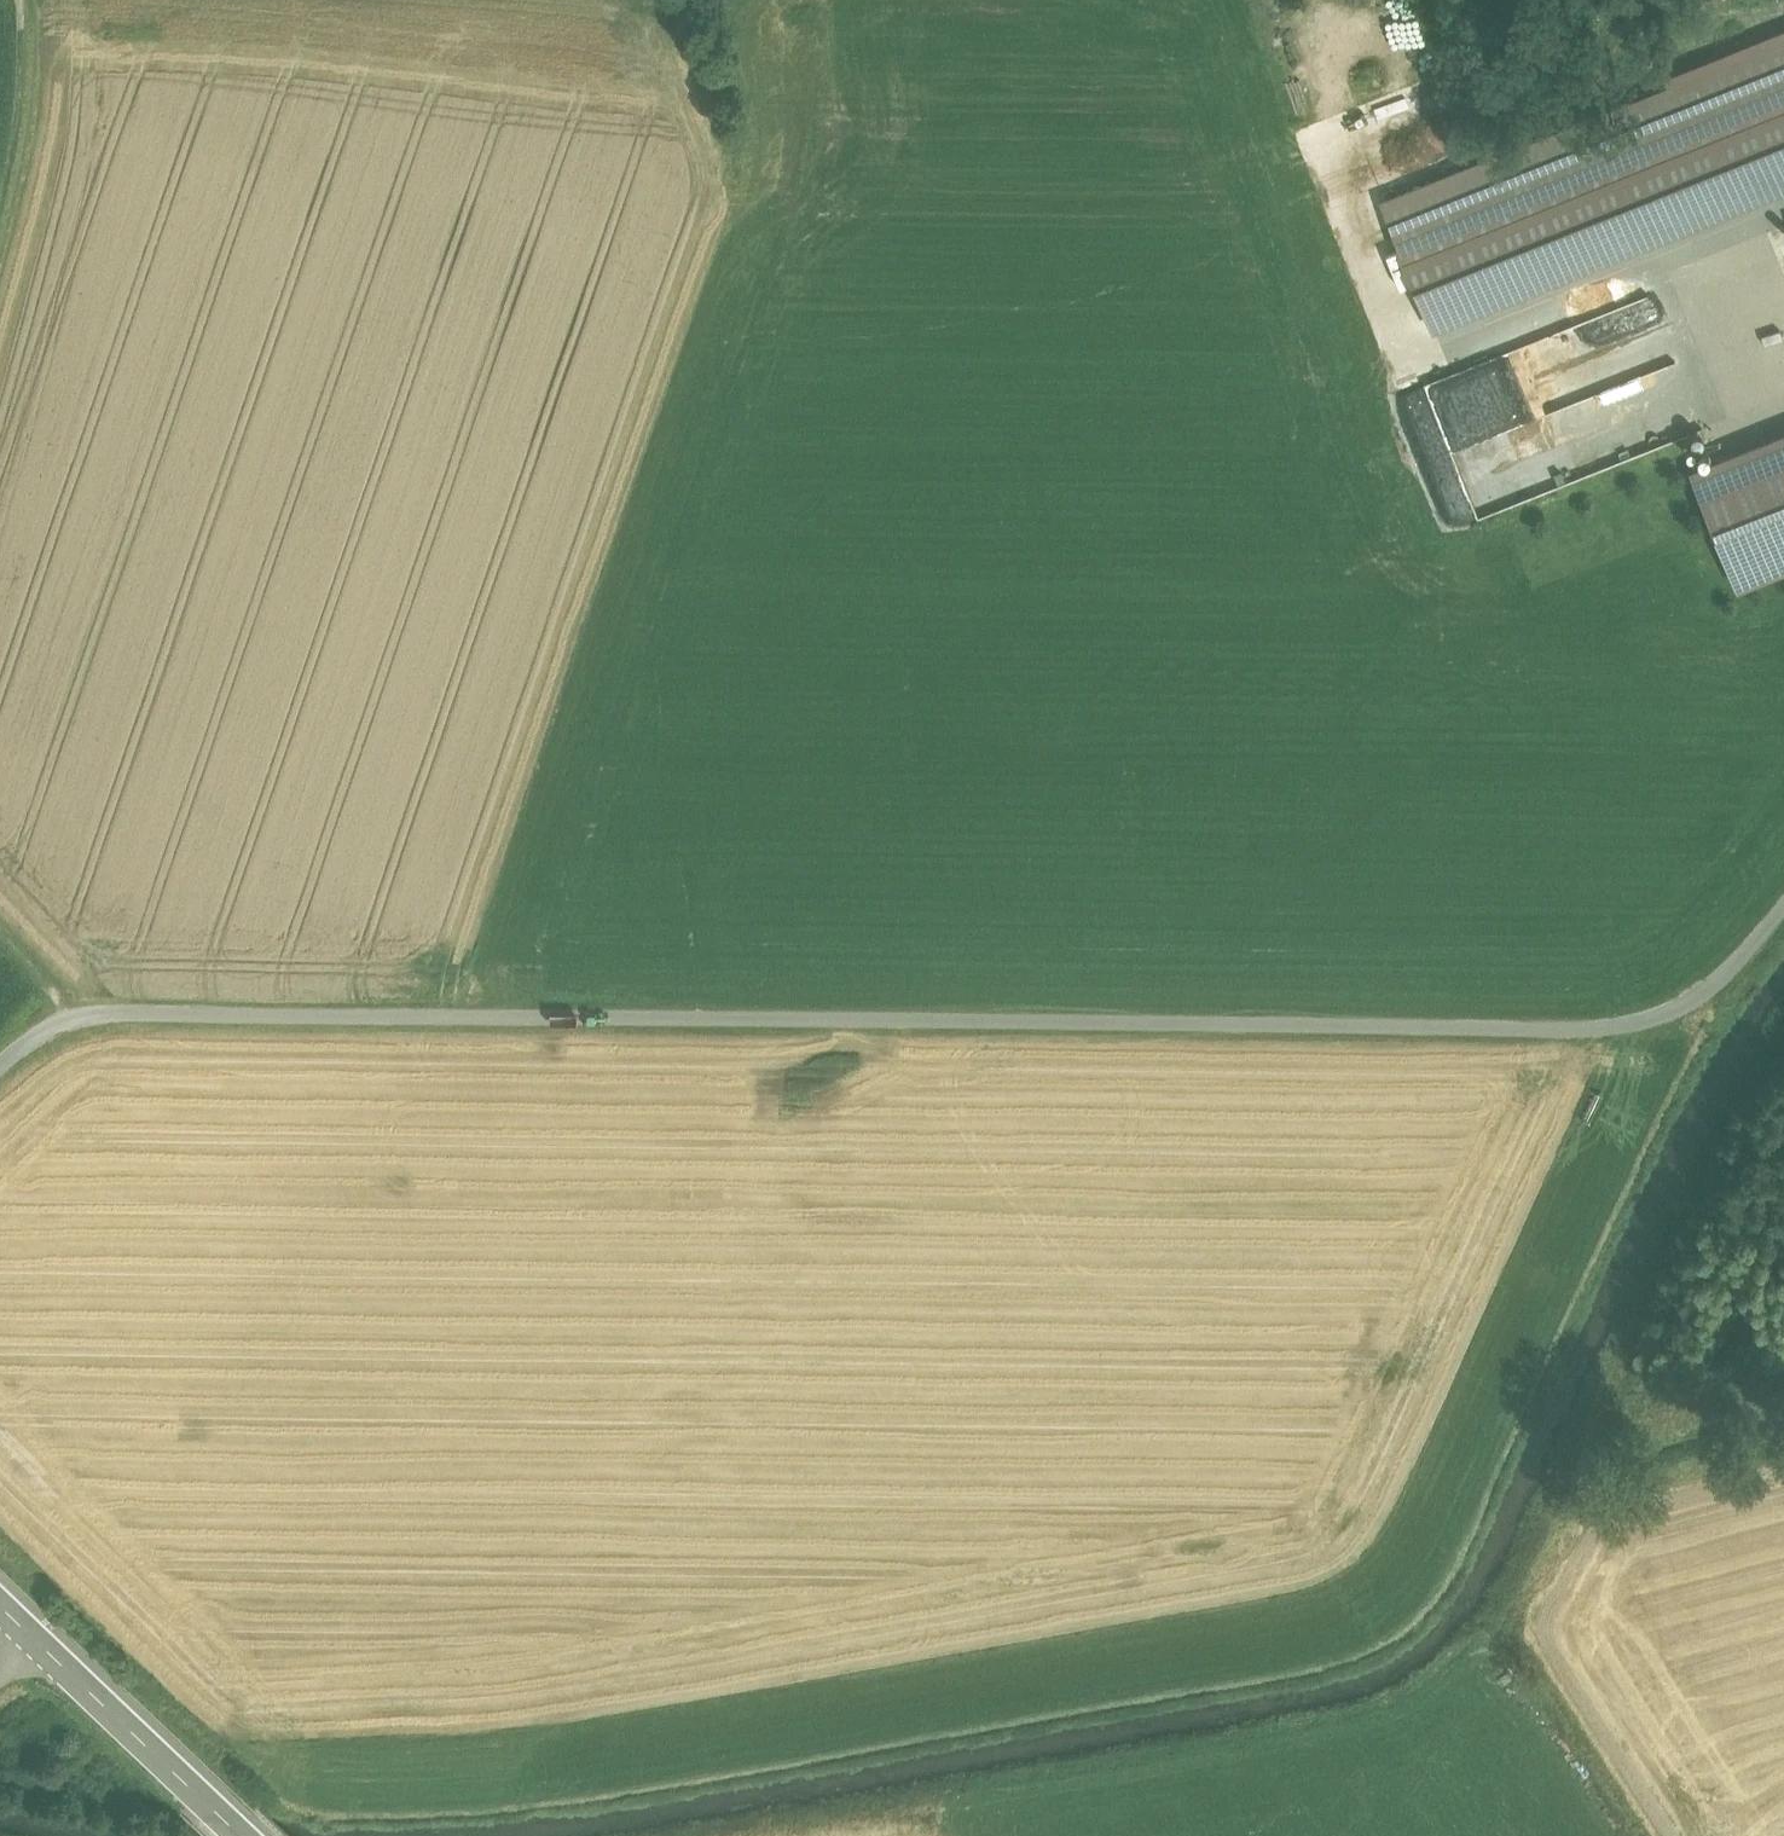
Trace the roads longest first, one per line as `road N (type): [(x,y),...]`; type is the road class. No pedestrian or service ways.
road 1 (unclassified): [(0,1069),(61,1027),(122,1017),(1569,1036),(1650,1024),(1686,1005),(1783,908)]
road 2 (secondary): [(245,1835),(34,1636)]

